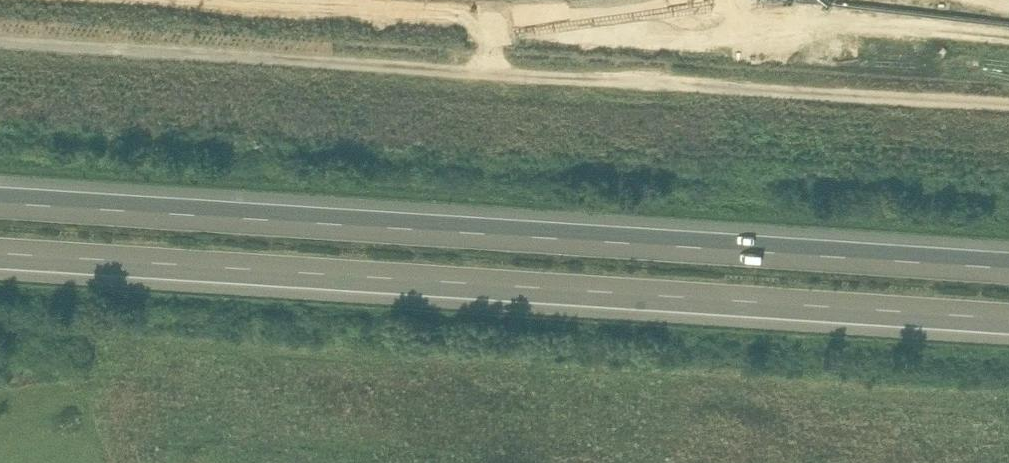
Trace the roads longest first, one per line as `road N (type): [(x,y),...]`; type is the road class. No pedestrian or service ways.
road 1 (motorway): [(0,249),(1008,310)]
road 2 (track): [(1008,103),(0,43)]
road 3 (motorway): [(1008,257),(0,197)]

